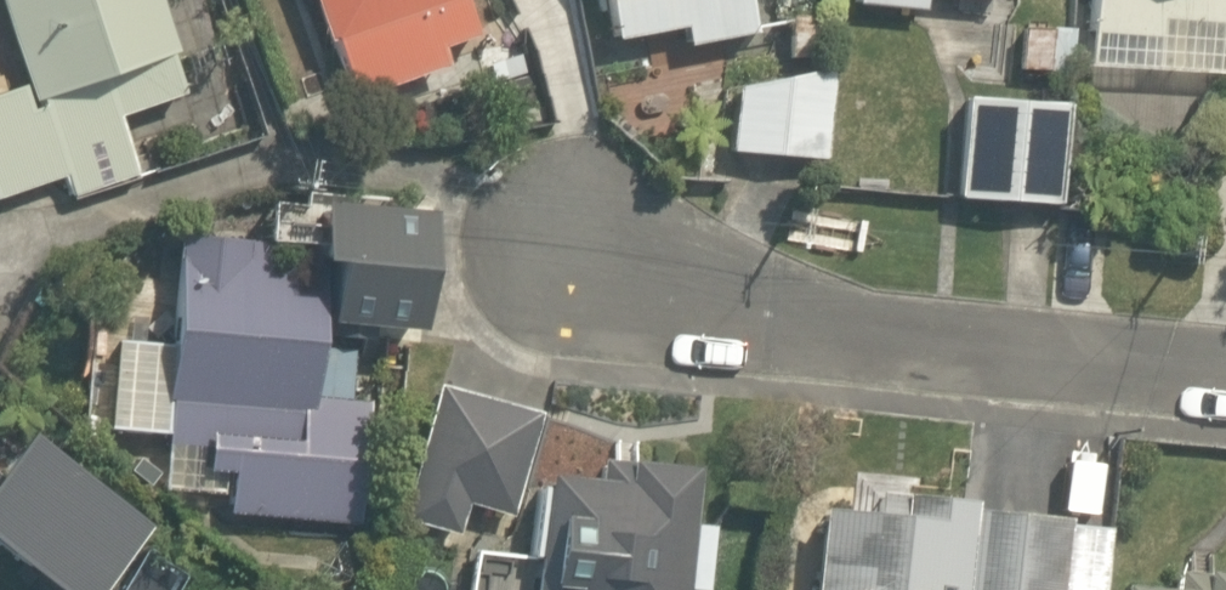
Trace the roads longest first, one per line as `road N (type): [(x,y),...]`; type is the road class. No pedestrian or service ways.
road 1 (residential): [(1225,350),(531,268)]

